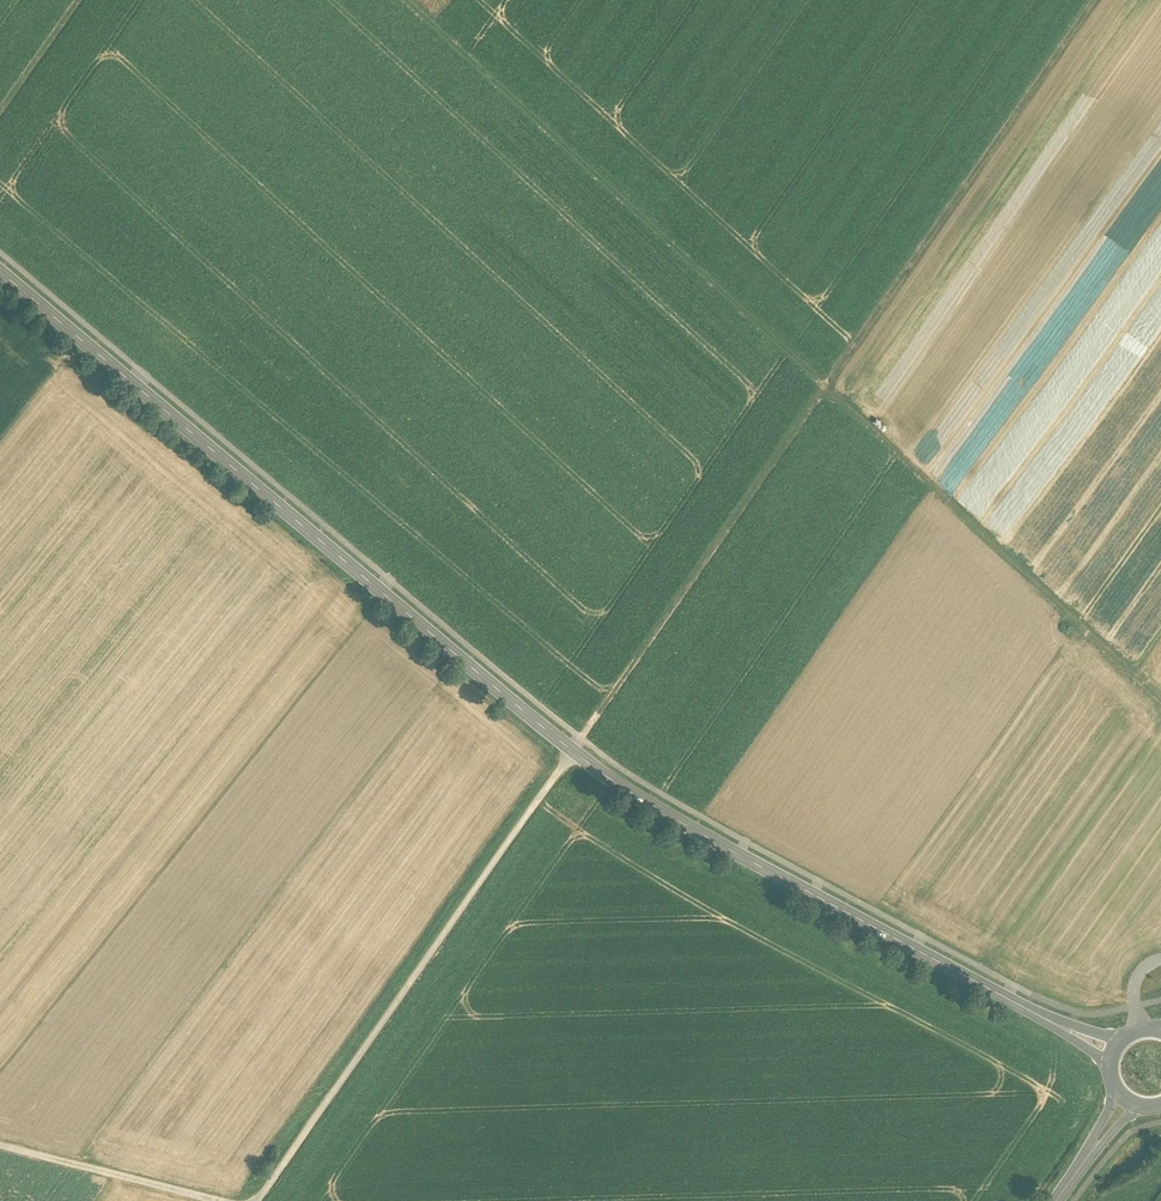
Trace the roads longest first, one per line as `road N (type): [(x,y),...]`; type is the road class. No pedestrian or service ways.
road 1 (tertiary): [(1021,1007),(629,794),(0,273)]
road 2 (track): [(408,985),(865,350),(1096,0)]
road 3 (track): [(402,0),(1160,705)]
road 4 (track): [(0,776),(408,985)]
road 5 (track): [(257,1200),(408,985)]
road 6 (track): [(0,1150),(227,1200)]
road 7 (track): [(95,0),(0,126)]

